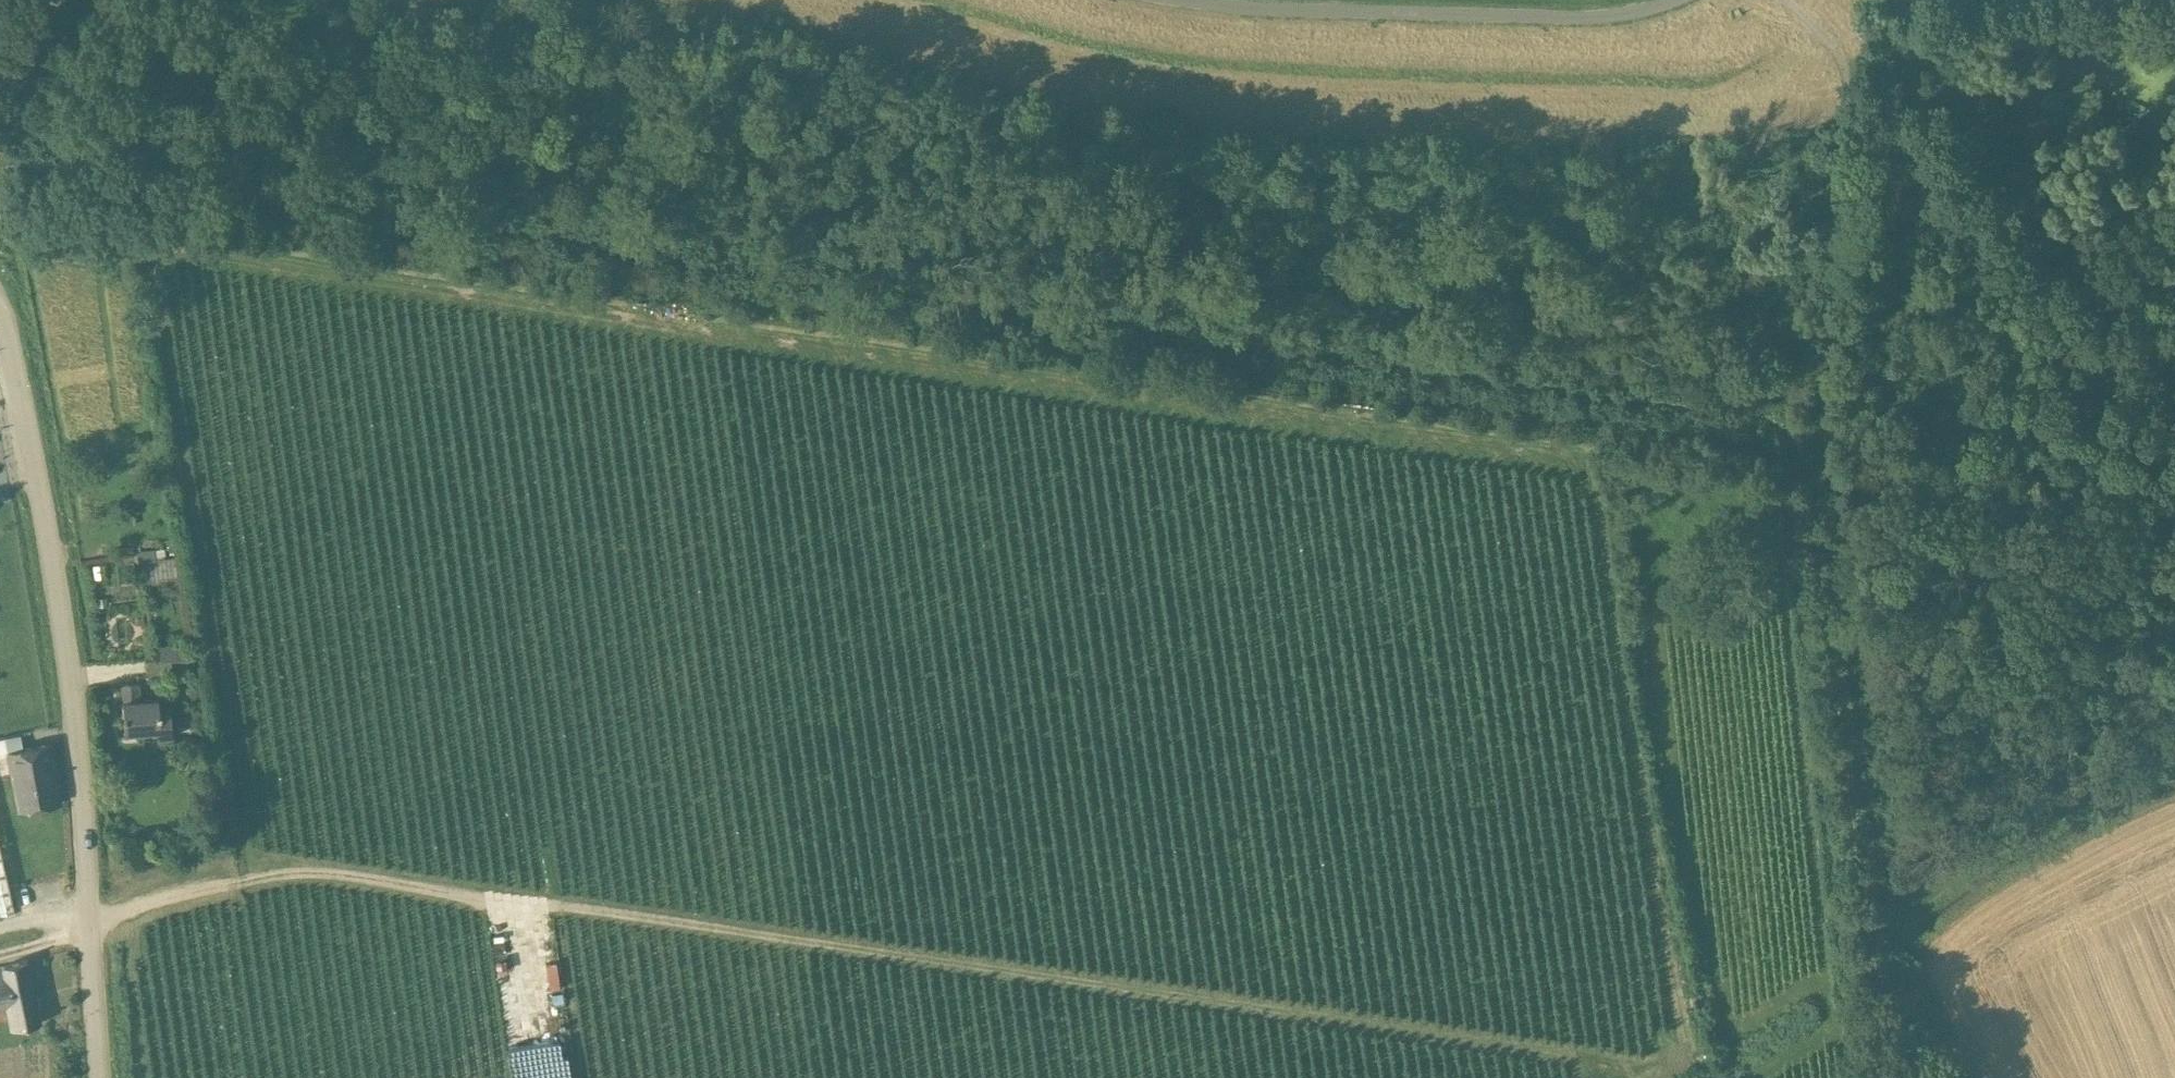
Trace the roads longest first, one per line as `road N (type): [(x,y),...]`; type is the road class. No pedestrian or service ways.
road 1 (unclassified): [(99,1077),(80,747),(36,465),(0,304)]
road 2 (unclassified): [(1674,0),(1586,18),(1183,0)]

